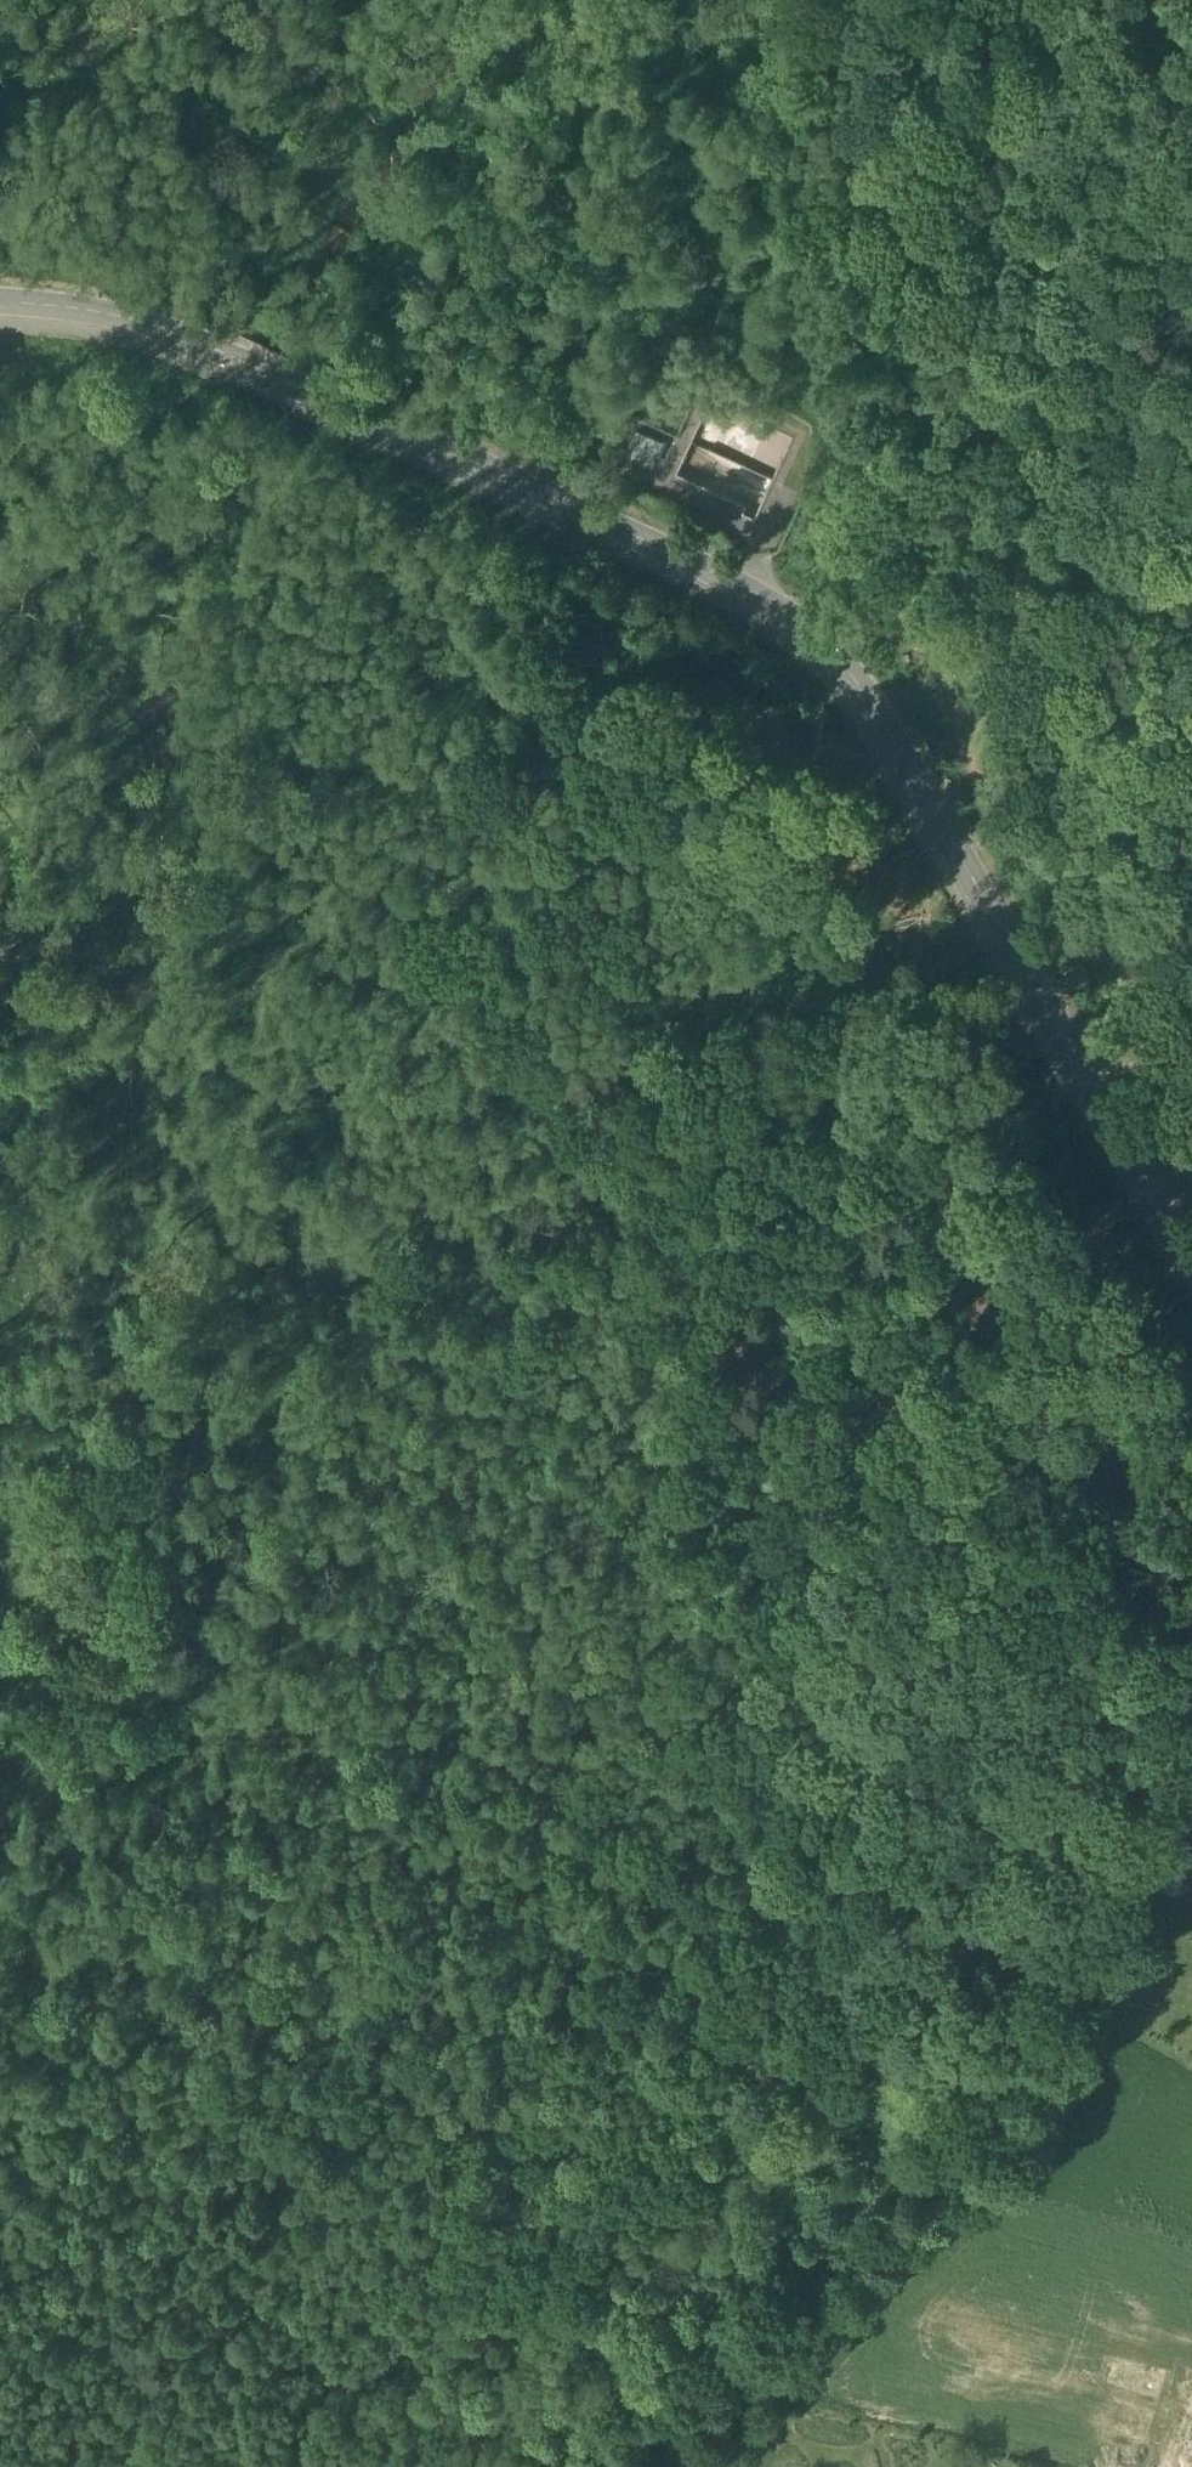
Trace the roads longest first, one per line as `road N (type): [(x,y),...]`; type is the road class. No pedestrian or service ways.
road 1 (secondary): [(1191,1247),(1152,1193),(856,696),(797,631),(423,439),(233,355),(116,314),(0,300)]
road 2 (track): [(881,1910),(1063,2009)]

